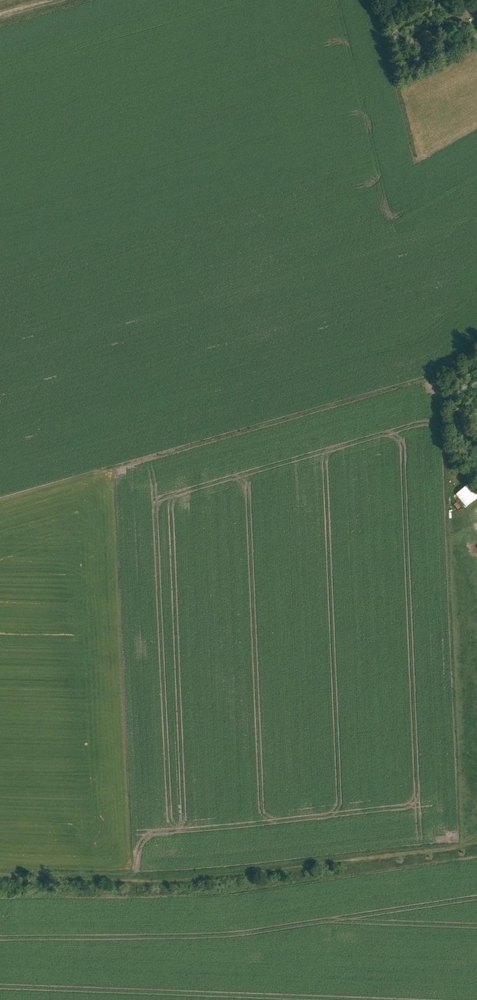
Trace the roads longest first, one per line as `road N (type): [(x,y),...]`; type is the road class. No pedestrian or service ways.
road 1 (track): [(0,877),(195,879),(476,843)]

